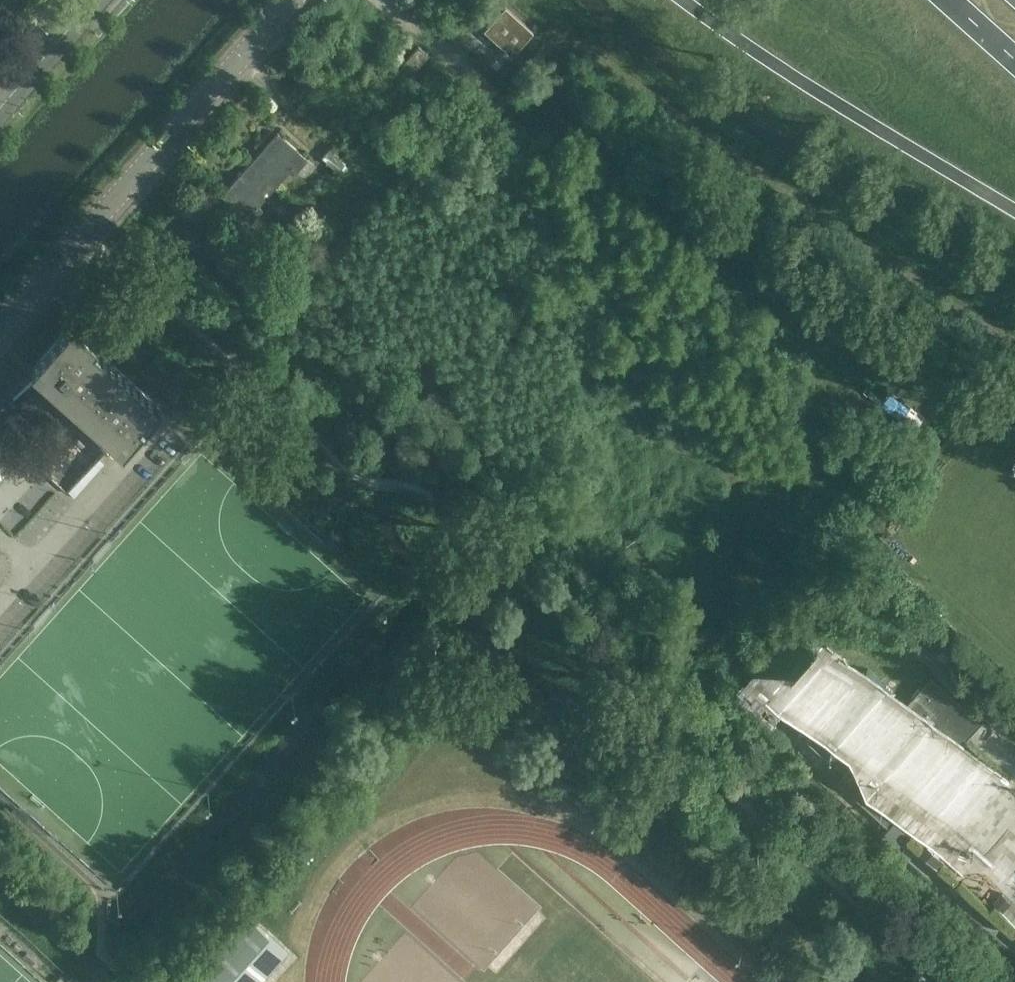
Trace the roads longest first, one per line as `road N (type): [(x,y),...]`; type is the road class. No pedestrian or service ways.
road 1 (tertiary): [(0,330),(294,0)]
road 2 (trunk): [(681,0),(719,29),(1014,197)]
road 3 (tertiary): [(0,118),(98,0)]

